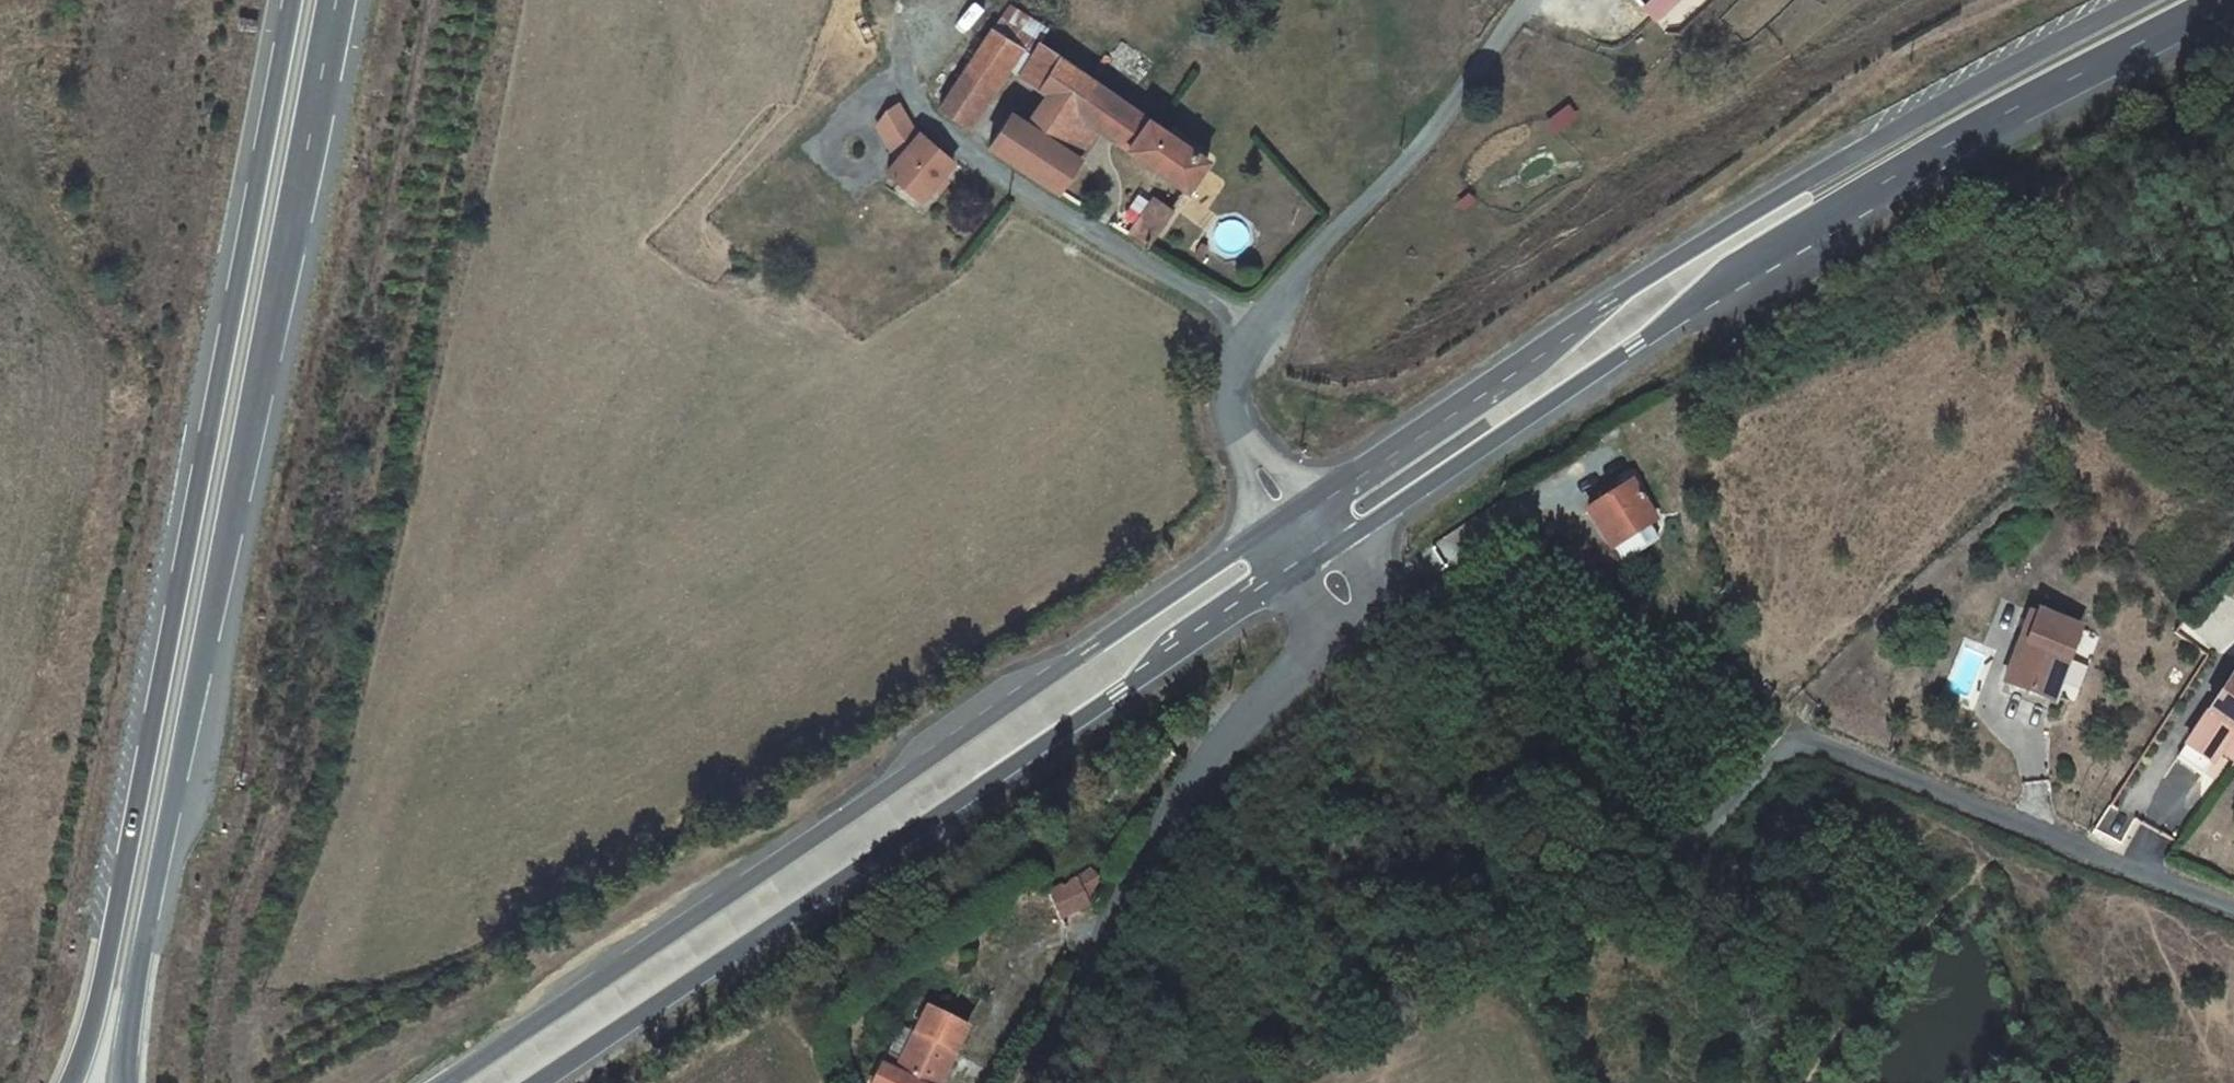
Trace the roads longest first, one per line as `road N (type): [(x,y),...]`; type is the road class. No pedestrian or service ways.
road 1 (motorway): [(295,0),(72,1082)]
road 2 (motorway): [(126,1082),(337,0)]
road 3 (unclassified): [(2233,914),(1796,740),(1670,850),(1640,846),(1394,599),(1375,606)]
road 4 (secondary): [(1353,536),(1846,206),(2230,0)]
road 5 (secondary): [(1265,532),(447,1082)]
road 6 (secondary): [(2154,0),(1633,288),(1315,499)]
road 7 (secondary): [(536,1082),(925,830),(1294,575)]
road 8 (unclassified): [(1048,1082),(1210,770),(1325,650)]
road 9 (unclassified): [(1263,329),(1305,268),(1438,128),(1531,0)]
road 10 (residential): [(925,119),(1026,191),(1263,329)]

